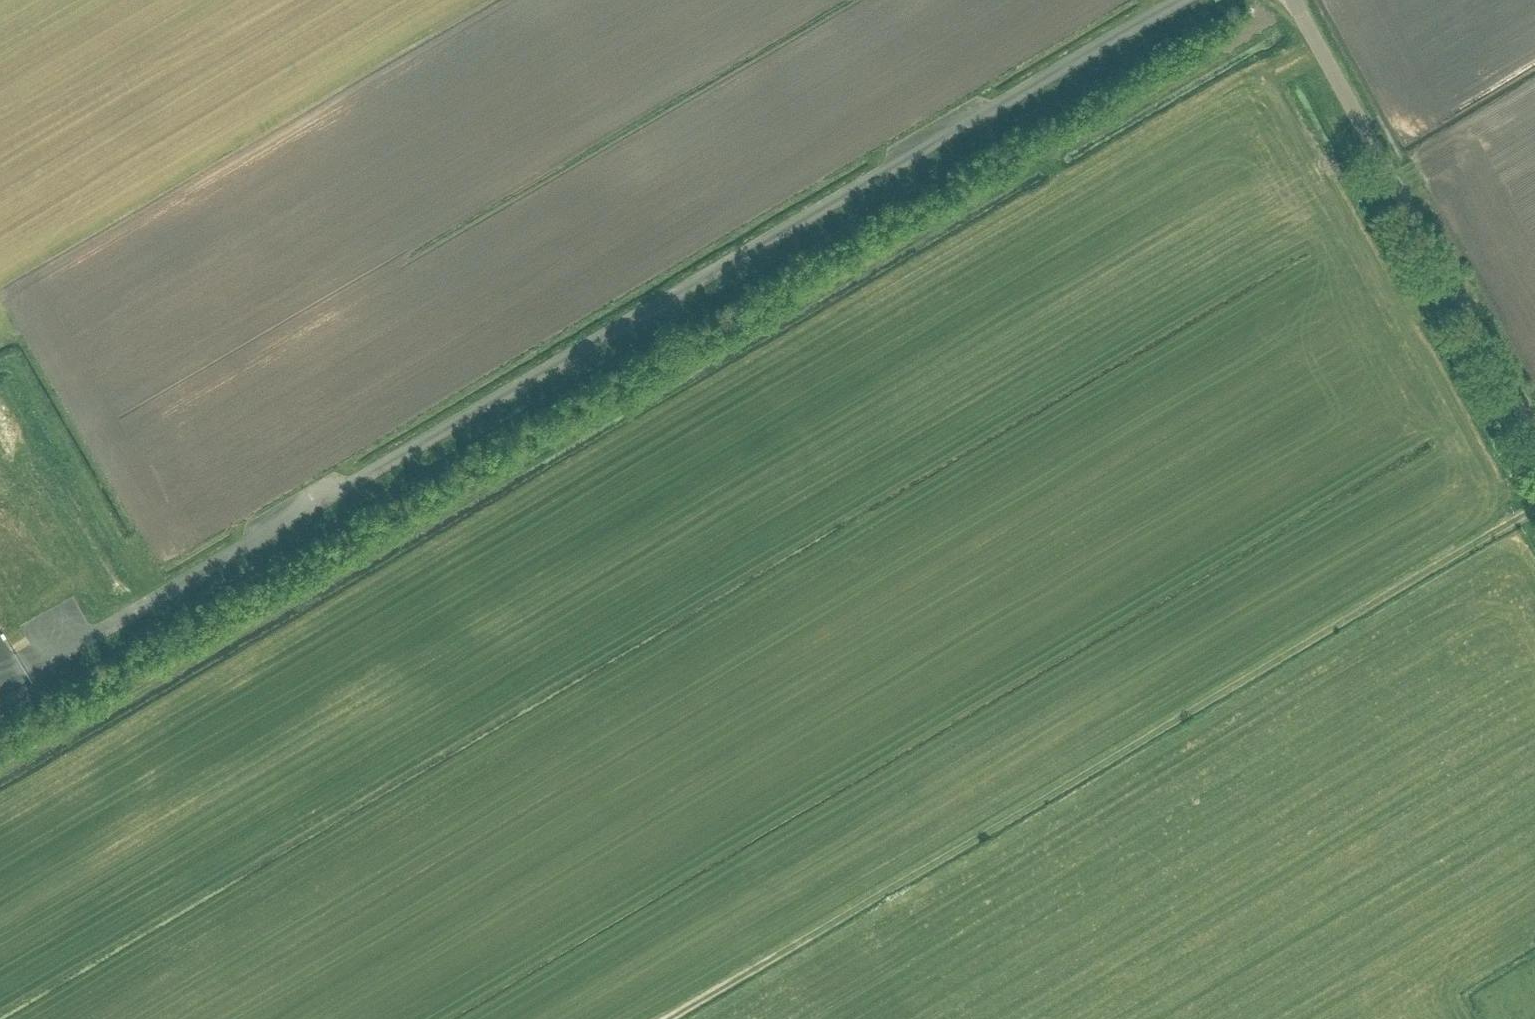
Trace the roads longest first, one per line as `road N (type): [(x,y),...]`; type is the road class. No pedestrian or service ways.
road 1 (unclassified): [(1534,427),(1297,0)]

